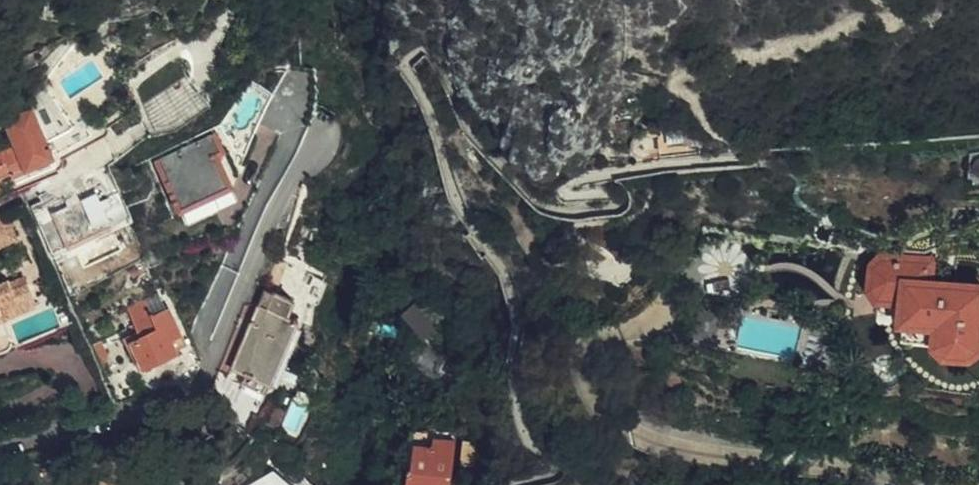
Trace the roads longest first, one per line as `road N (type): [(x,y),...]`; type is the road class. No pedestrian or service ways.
road 1 (residential): [(0,445),(179,400),(200,385),(287,193),(322,145)]

